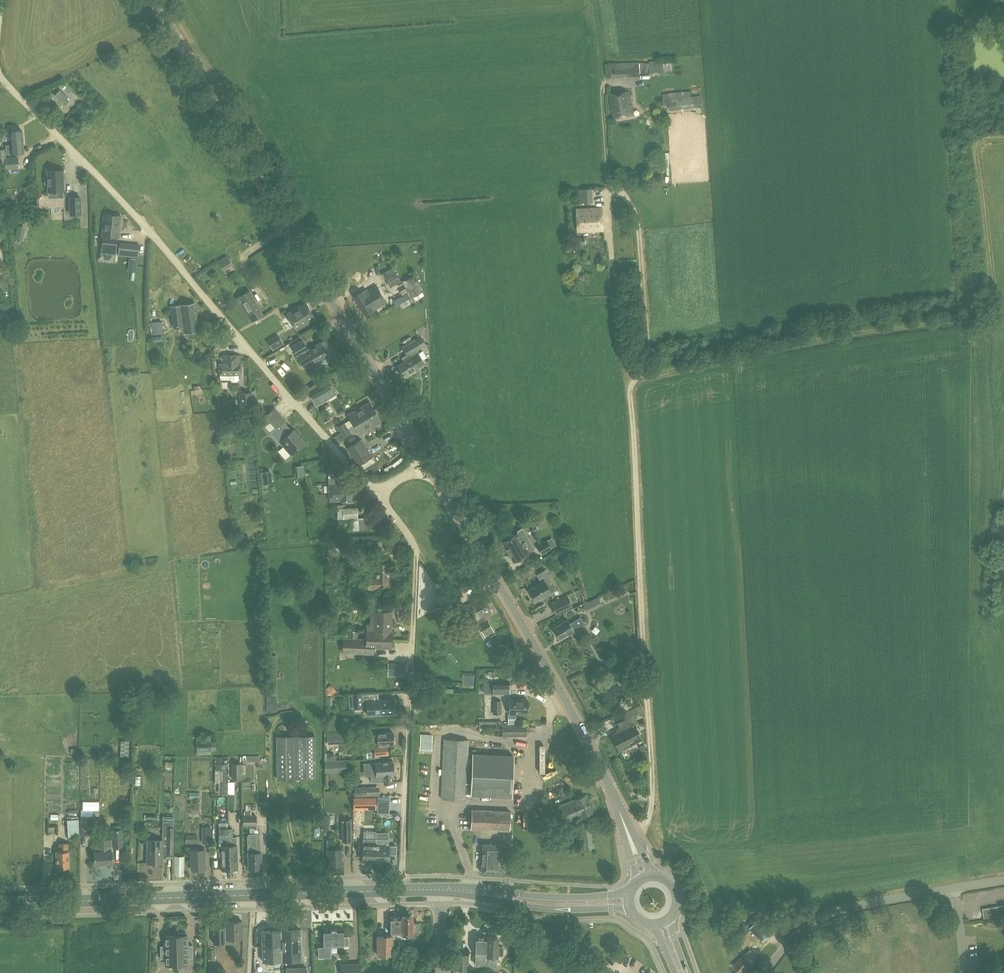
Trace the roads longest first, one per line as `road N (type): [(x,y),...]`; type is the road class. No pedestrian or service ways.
road 1 (secondary): [(645,877),(558,686),(153,0)]
road 2 (track): [(628,380),(828,339),(993,320),(977,148),(1003,138)]
road 3 (track): [(377,493),(0,76)]
road 4 (track): [(401,890),(416,551),(377,493)]
road 5 (primary): [(0,904),(401,890)]
road 6 (unclassified): [(762,972),(825,915),(1003,880)]
road 7 (primary): [(464,890),(536,908),(629,908)]
road 8 (primary): [(629,894),(464,890)]

